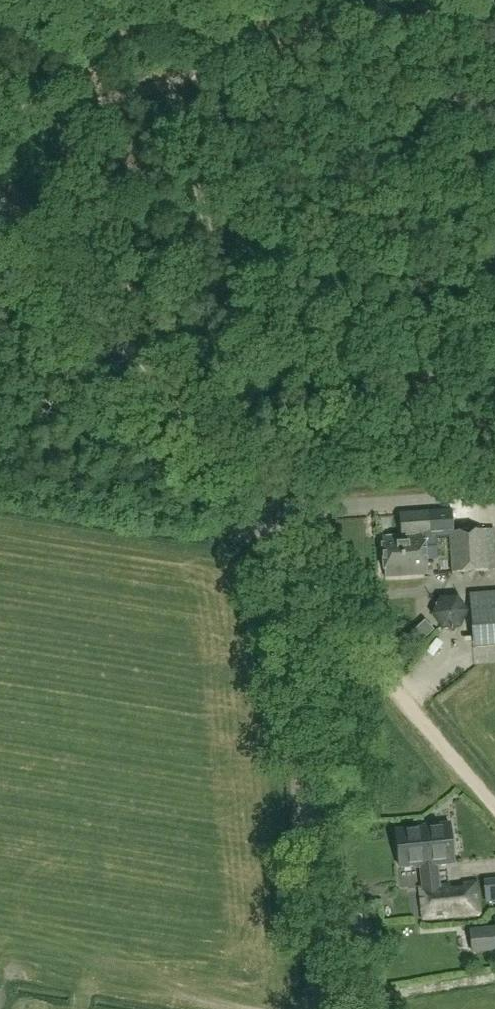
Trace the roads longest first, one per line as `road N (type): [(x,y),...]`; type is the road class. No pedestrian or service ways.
road 1 (unclassified): [(327,1008),(283,564),(0,213)]
road 2 (track): [(447,0),(0,112)]
road 3 (track): [(494,809),(283,564)]

